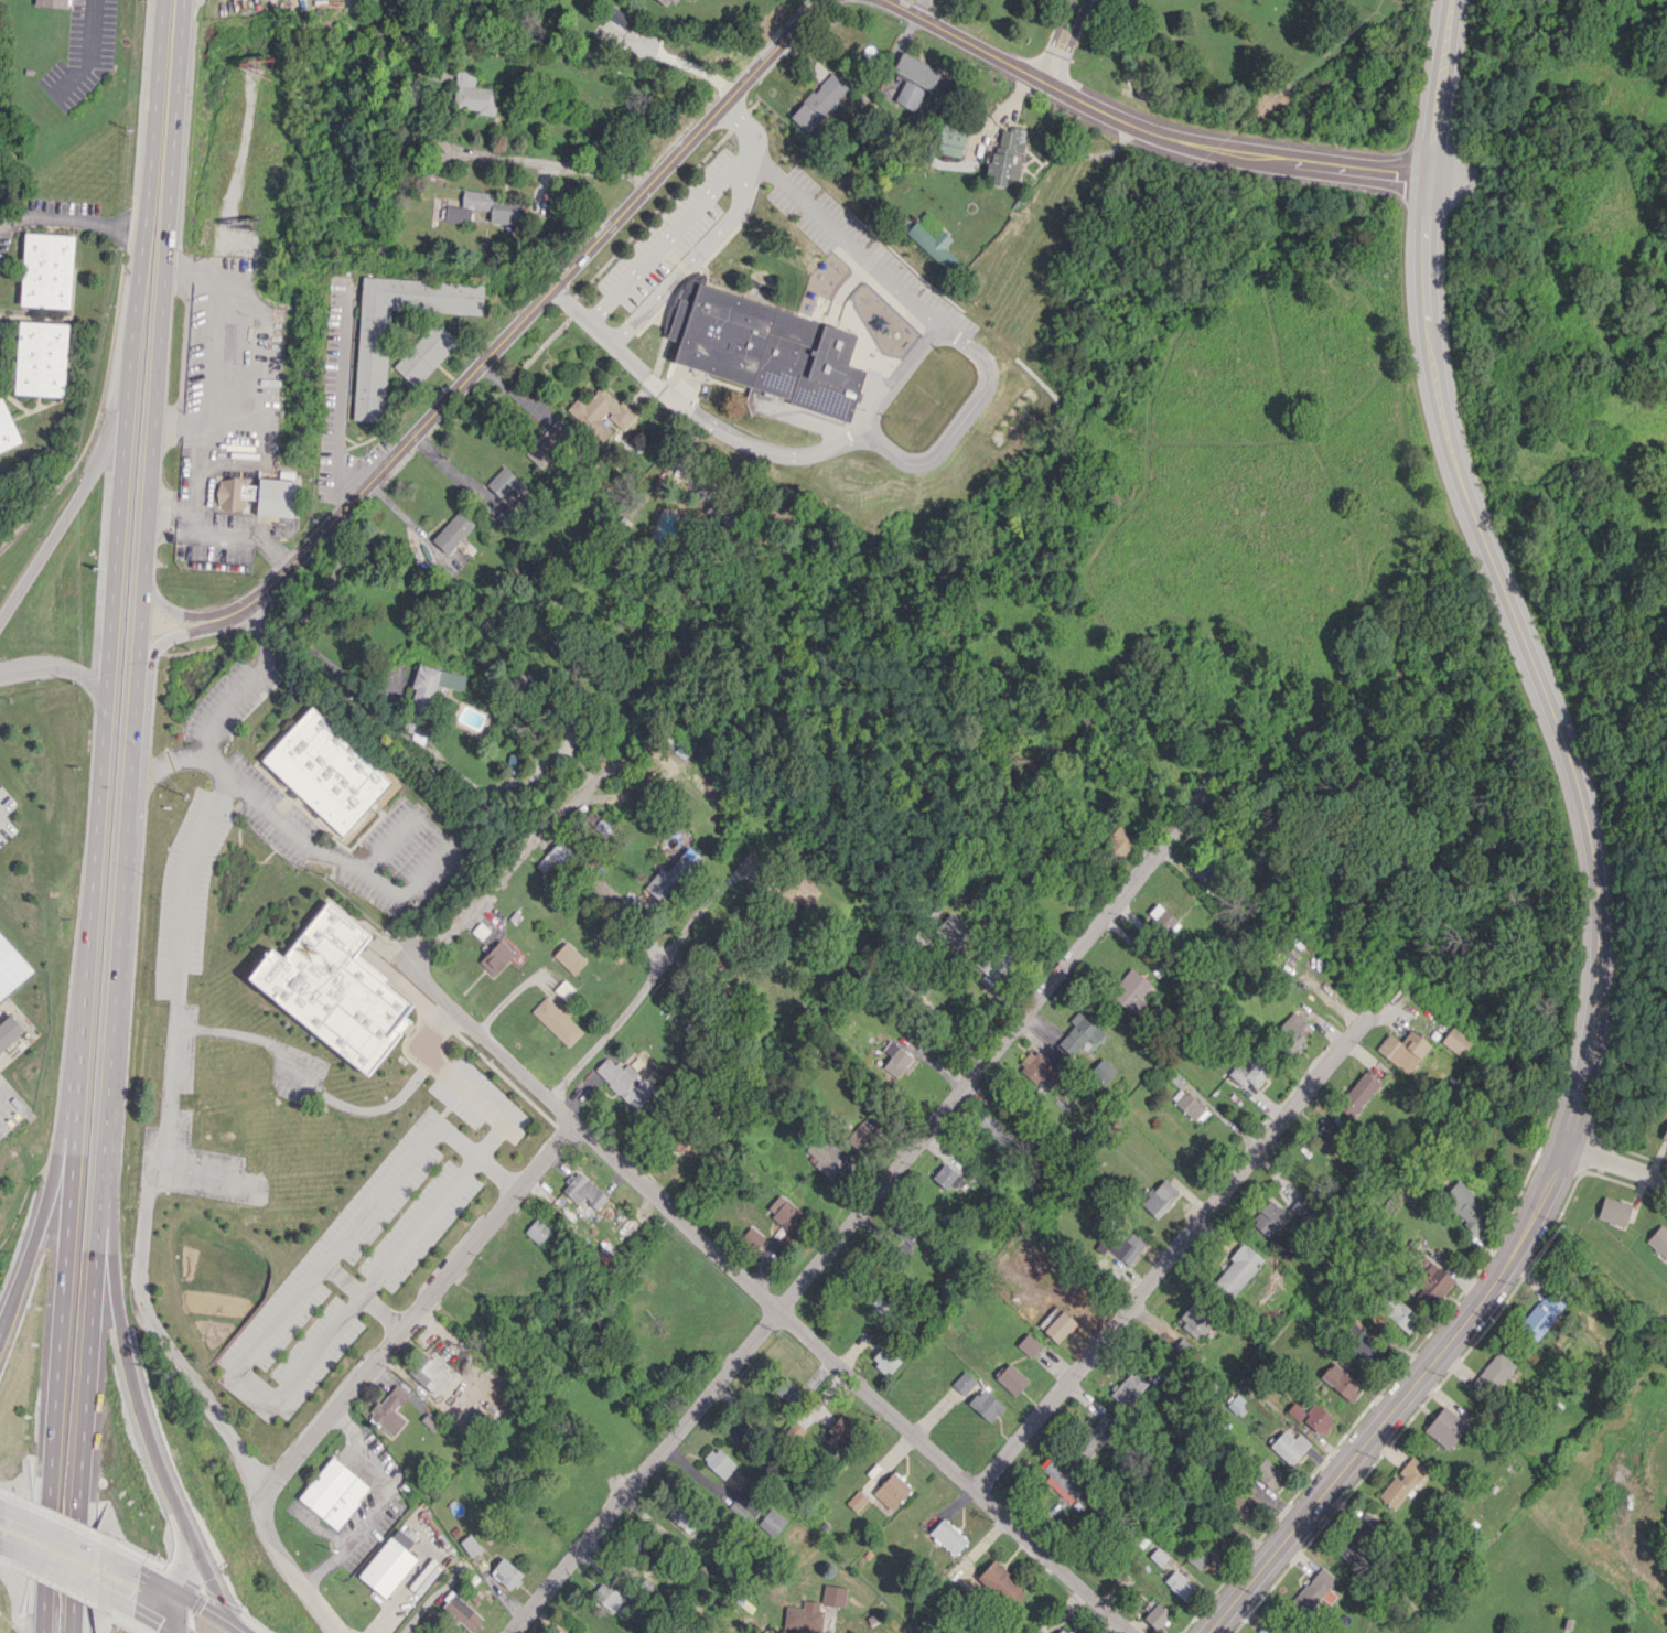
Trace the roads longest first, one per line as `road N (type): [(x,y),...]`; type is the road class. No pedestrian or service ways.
road 1 (trunk): [(162,0),(128,374),(42,1632)]
road 2 (trunk): [(73,1632),(183,0)]
road 3 (residential): [(510,1632),(1206,789)]
road 4 (residential): [(1129,1632),(448,1004),(400,950)]
road 5 (tertiary): [(1432,174),(1443,413),(1583,795),(1598,916),(1595,1038),(1564,1141)]
road 6 (residential): [(195,622),(224,619),(259,599),(819,0)]
road 7 (residential): [(975,1493),(1364,1013)]
road 8 (tertiary): [(1564,1141),(1550,1188),(1502,1270),(1209,1632)]
road 9 (residential): [(889,0),(1166,137),(1248,154),(1432,174)]
road 10 (residential): [(260,1490),(571,1119)]
road 11 (trunk): [(194,1546),(136,1395),(100,1201)]
road 12 (trunk): [(128,374),(96,464),(0,618)]
road 13 (trunk): [(76,1111),(0,1330)]
road 14 (residential): [(552,291),(680,409),(720,433)]
road 15 (tertiary): [(1432,174),(1453,0)]
road 16 (residential): [(339,1632),(276,1549),(260,1490)]
road 17 (residential): [(144,228),(6,217),(0,228)]
road 18 (trunk): [(0,673),(73,670),(95,687),(105,708)]

